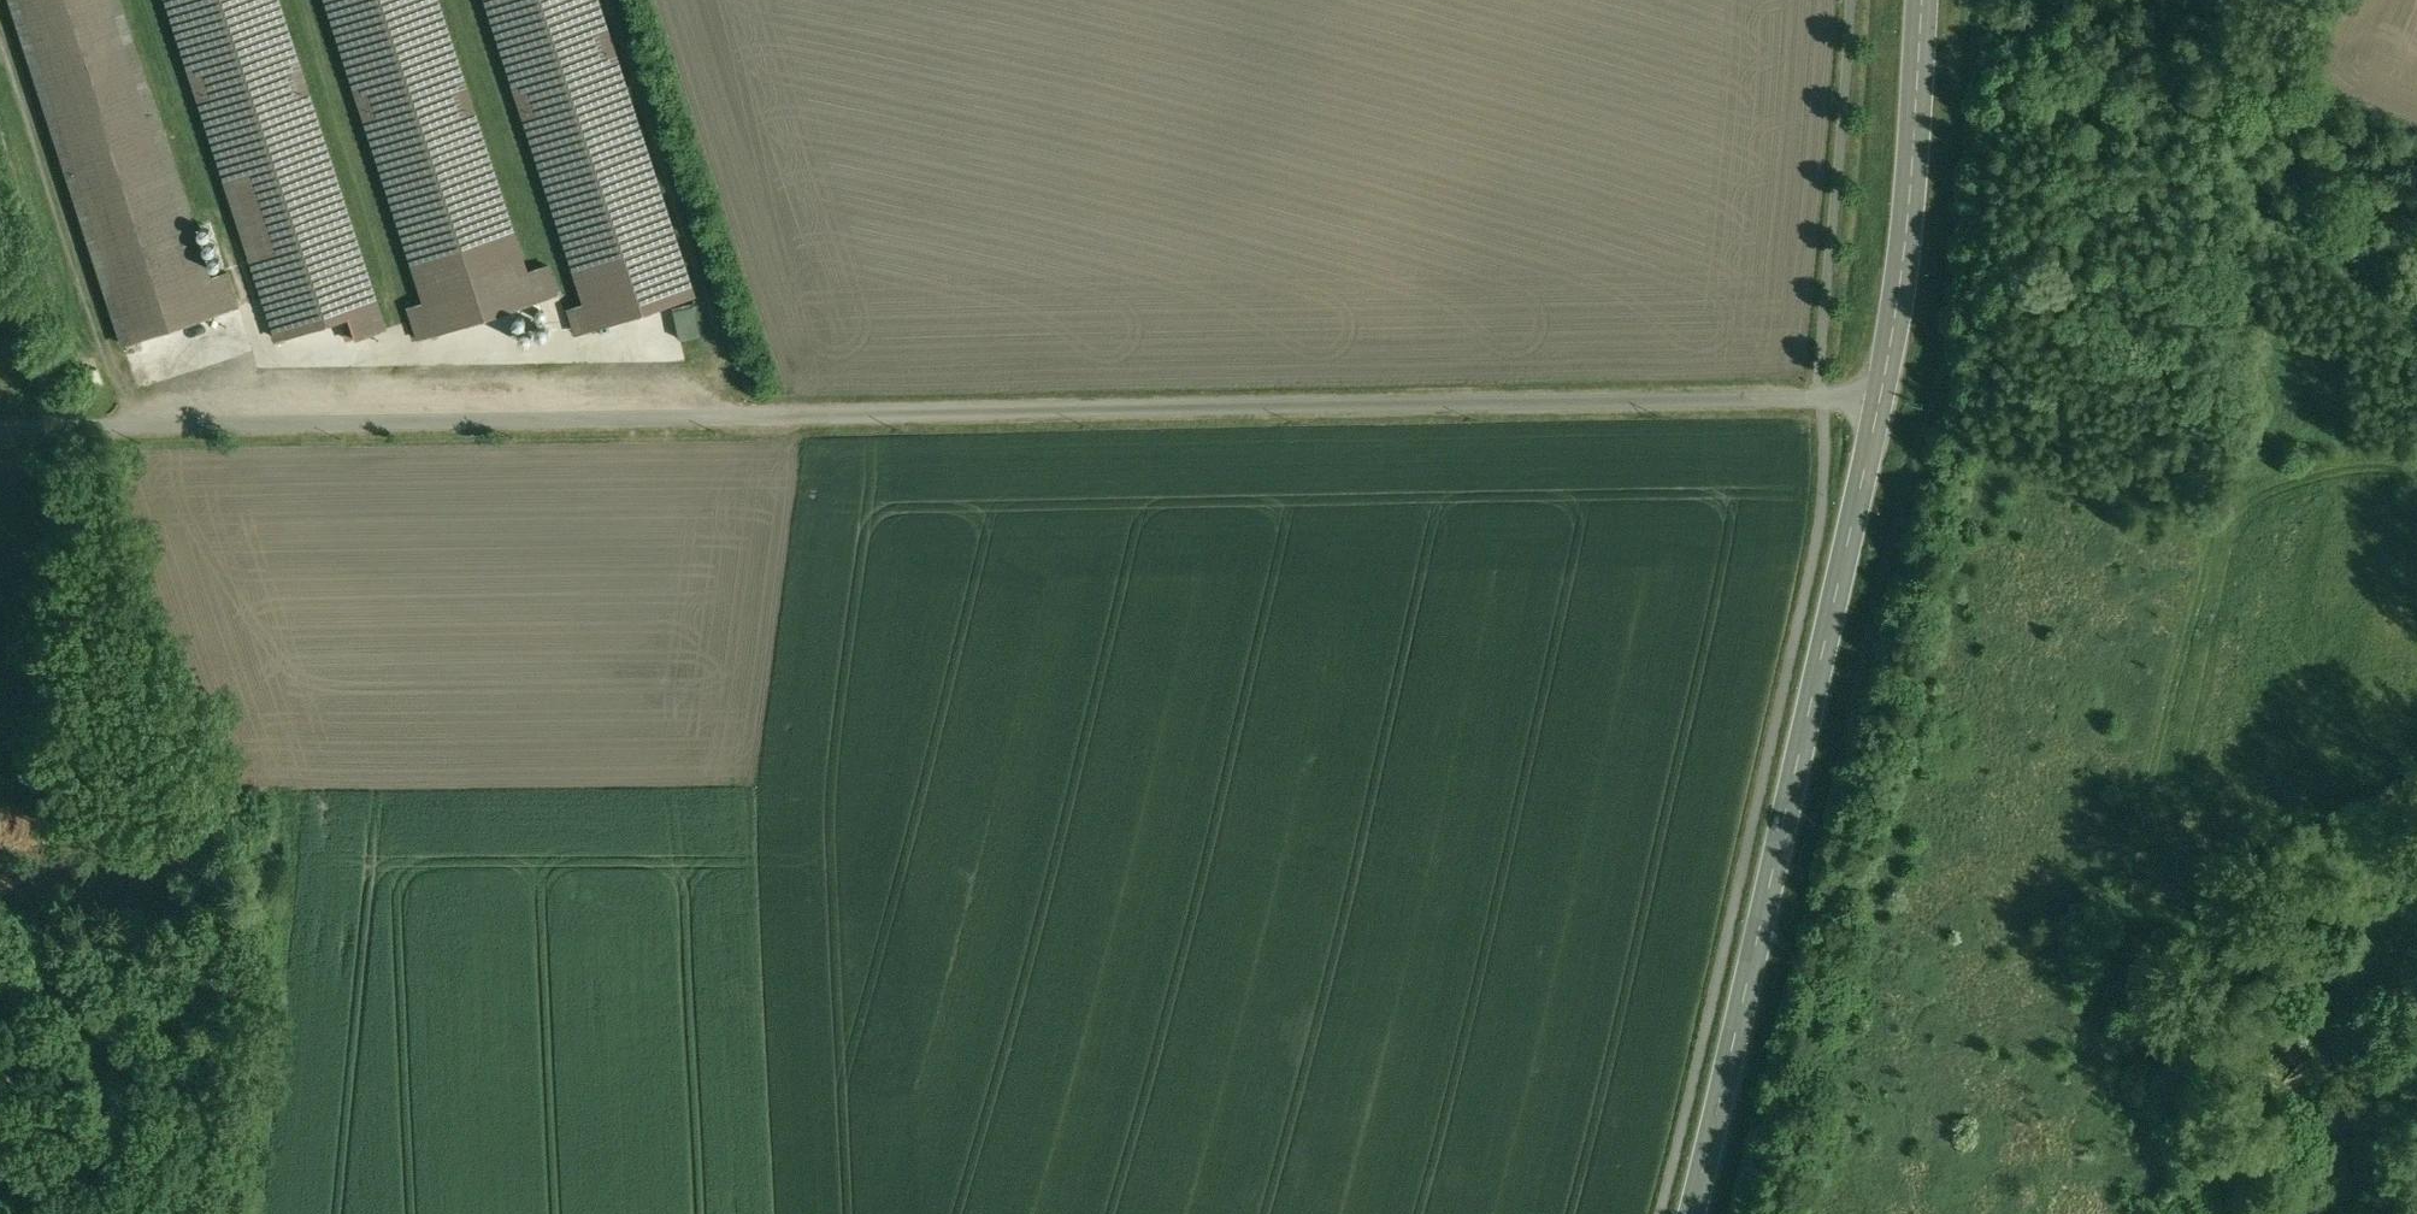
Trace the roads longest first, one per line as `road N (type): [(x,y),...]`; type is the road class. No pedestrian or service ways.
road 1 (secondary): [(1692,1213),(1878,416),(1913,184),(1923,0)]

